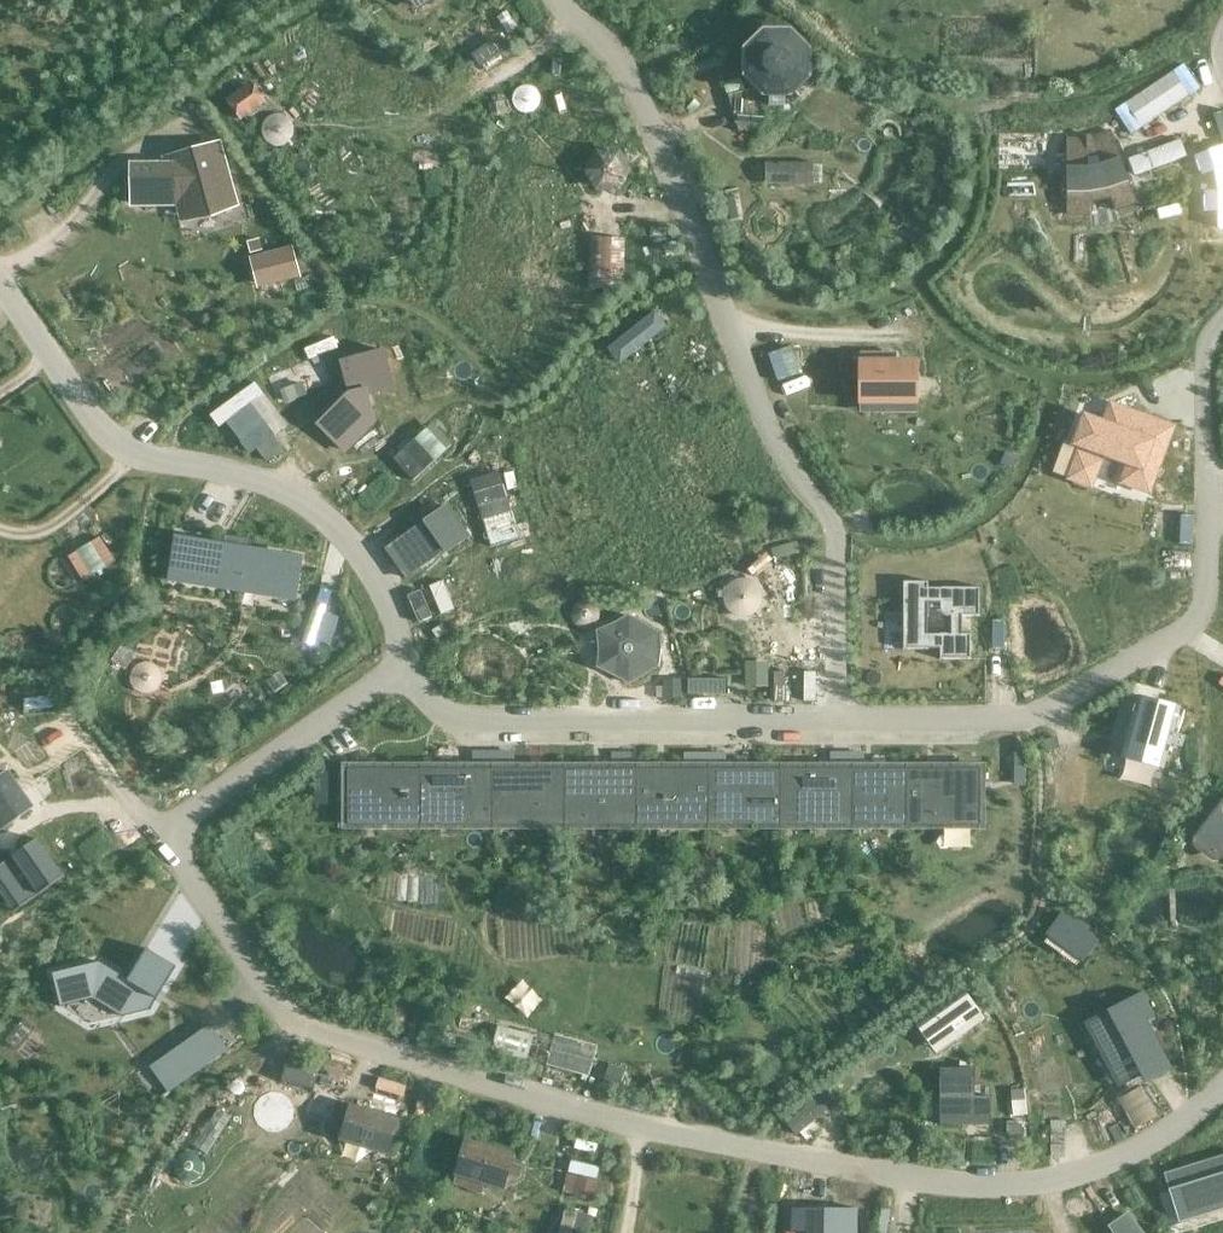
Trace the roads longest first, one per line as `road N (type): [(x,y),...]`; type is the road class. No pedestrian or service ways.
road 1 (residential): [(1222,1090),(1184,1122),(1097,1168),(1016,1185),(955,1185),(646,1125),(318,1032),(290,1016),(157,832)]
road 2 (residential): [(834,726),(829,534),(784,450),(641,100),(557,0)]
road 3 (residential): [(1212,493),(1207,597),(1193,626),(1170,647),(1031,720),(834,726)]
road 4 (residential): [(834,726),(483,726),(439,709),(400,674)]
road 5 (residential): [(400,674),(397,632),(374,575),(329,519),(289,490),(235,471),(133,455)]
road 6 (residential): [(157,832),(400,674)]
road 7 (residential): [(1212,493),(1203,379),(1222,326)]
road 8 (residential): [(0,534),(48,535),(133,455)]
road 9 (residential): [(133,455),(109,442),(51,358)]

